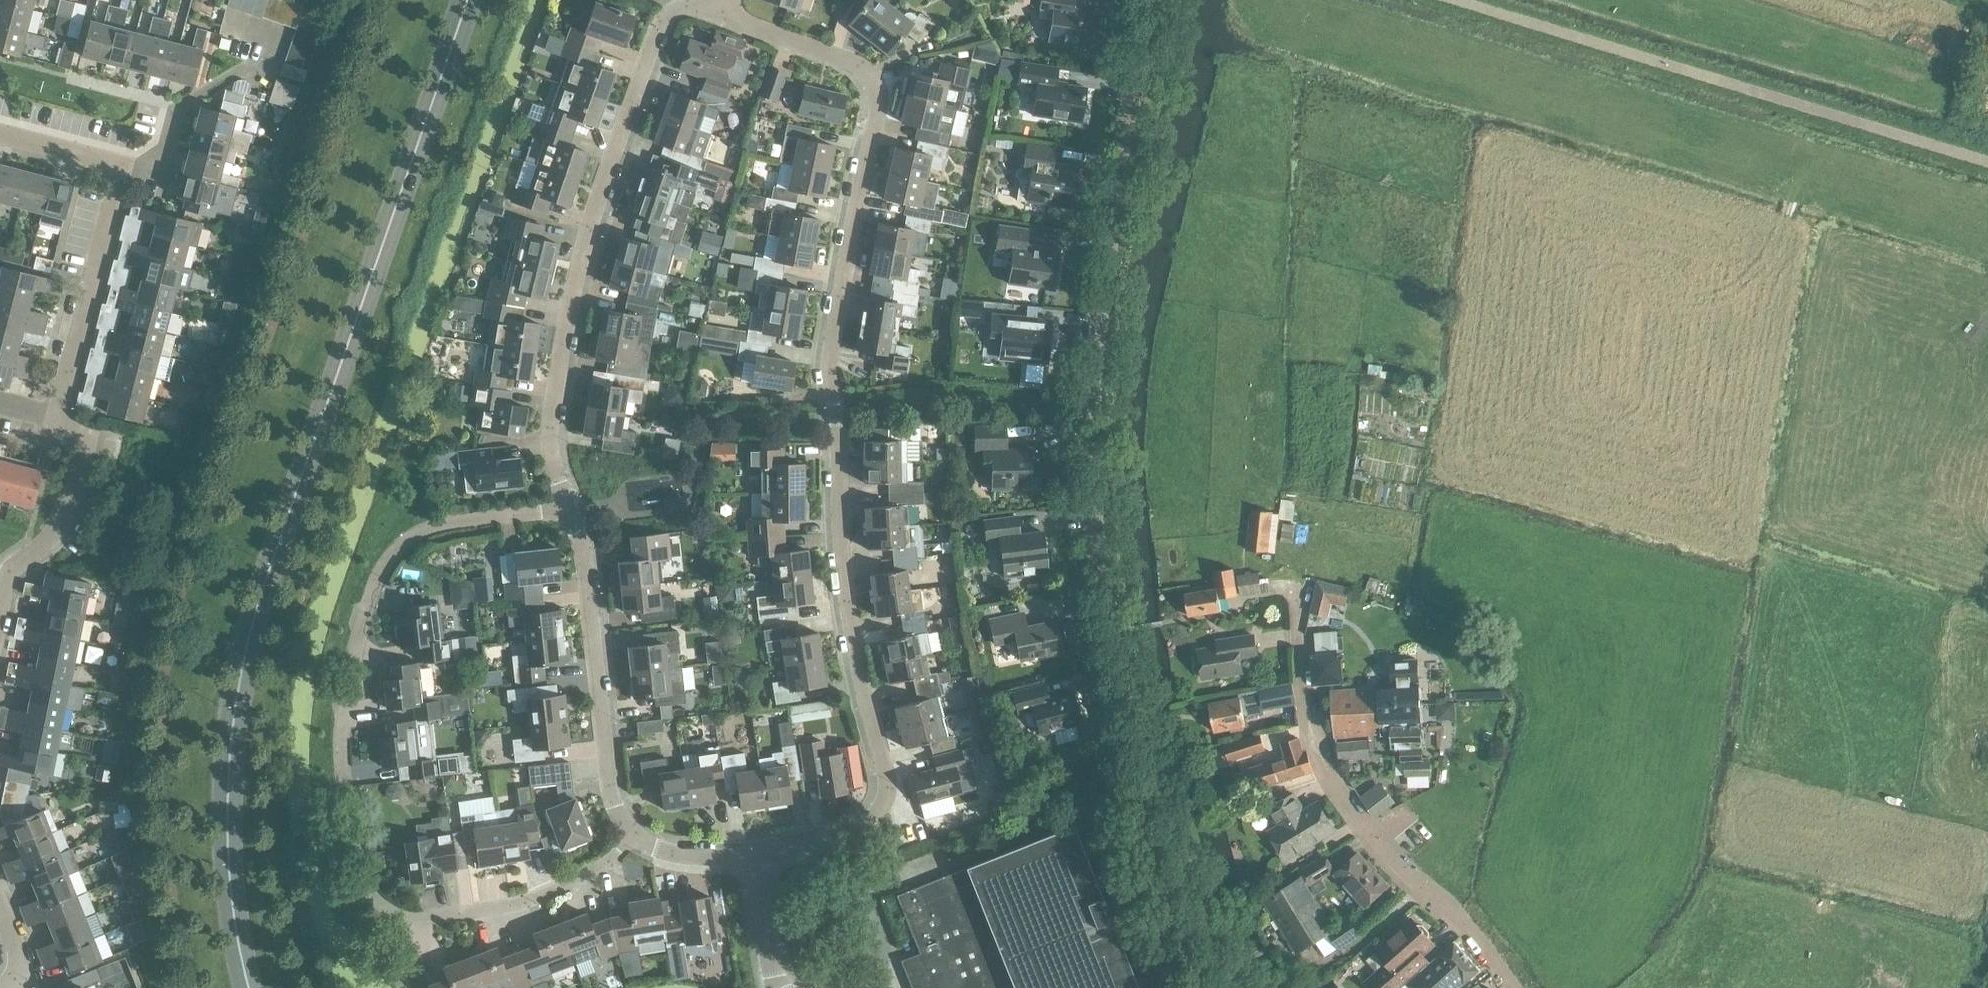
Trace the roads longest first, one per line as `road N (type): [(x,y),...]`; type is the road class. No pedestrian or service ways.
road 1 (residential): [(721,13),(857,63),(871,75),(879,111),(830,368),(845,582),(887,776),(886,800),(847,833),(756,853)]
road 2 (residential): [(1238,987),(1191,888),(1137,729),(1100,570),(1089,476),(1096,323),(1148,0)]
road 3 (primary): [(232,890),(229,763),(255,610),(469,0)]
road 4 (residential): [(636,835),(599,866),(521,901),(412,915),(370,889),(353,825),(341,729),(368,601),(386,562),(435,525),(567,507)]
road 5 (residential): [(567,507),(552,457),(553,405),(596,203),(660,20),(682,3),(721,13)]
road 6 (residential): [(1514,987),(1467,926),(1372,835),(1333,778),(1303,695),(1295,588)]
road 7 (residential): [(60,419),(114,202),(113,173),(101,163),(0,134)]
road 8 (residential): [(636,835),(609,786),(582,549),(567,507)]
road 9 (residential): [(0,625),(12,575),(63,523),(74,499),(82,450),(60,419)]
road 10 (unclassified): [(780,987),(756,853)]
road 11 (residential): [(756,853),(686,854),(636,835)]

